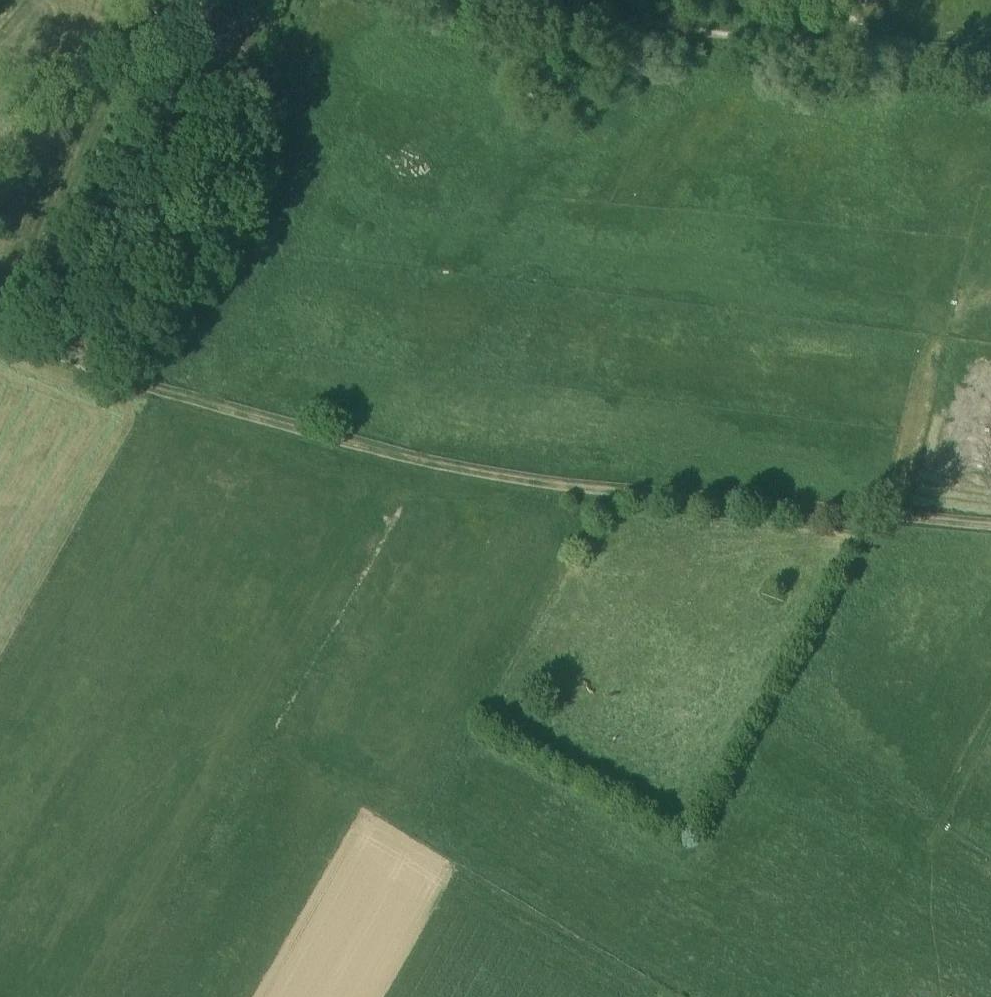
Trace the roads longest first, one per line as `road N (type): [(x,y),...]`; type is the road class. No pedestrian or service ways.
road 1 (track): [(0,345),(269,436),(438,479),(548,498),(990,539)]
road 2 (track): [(990,58),(723,35),(551,0)]

